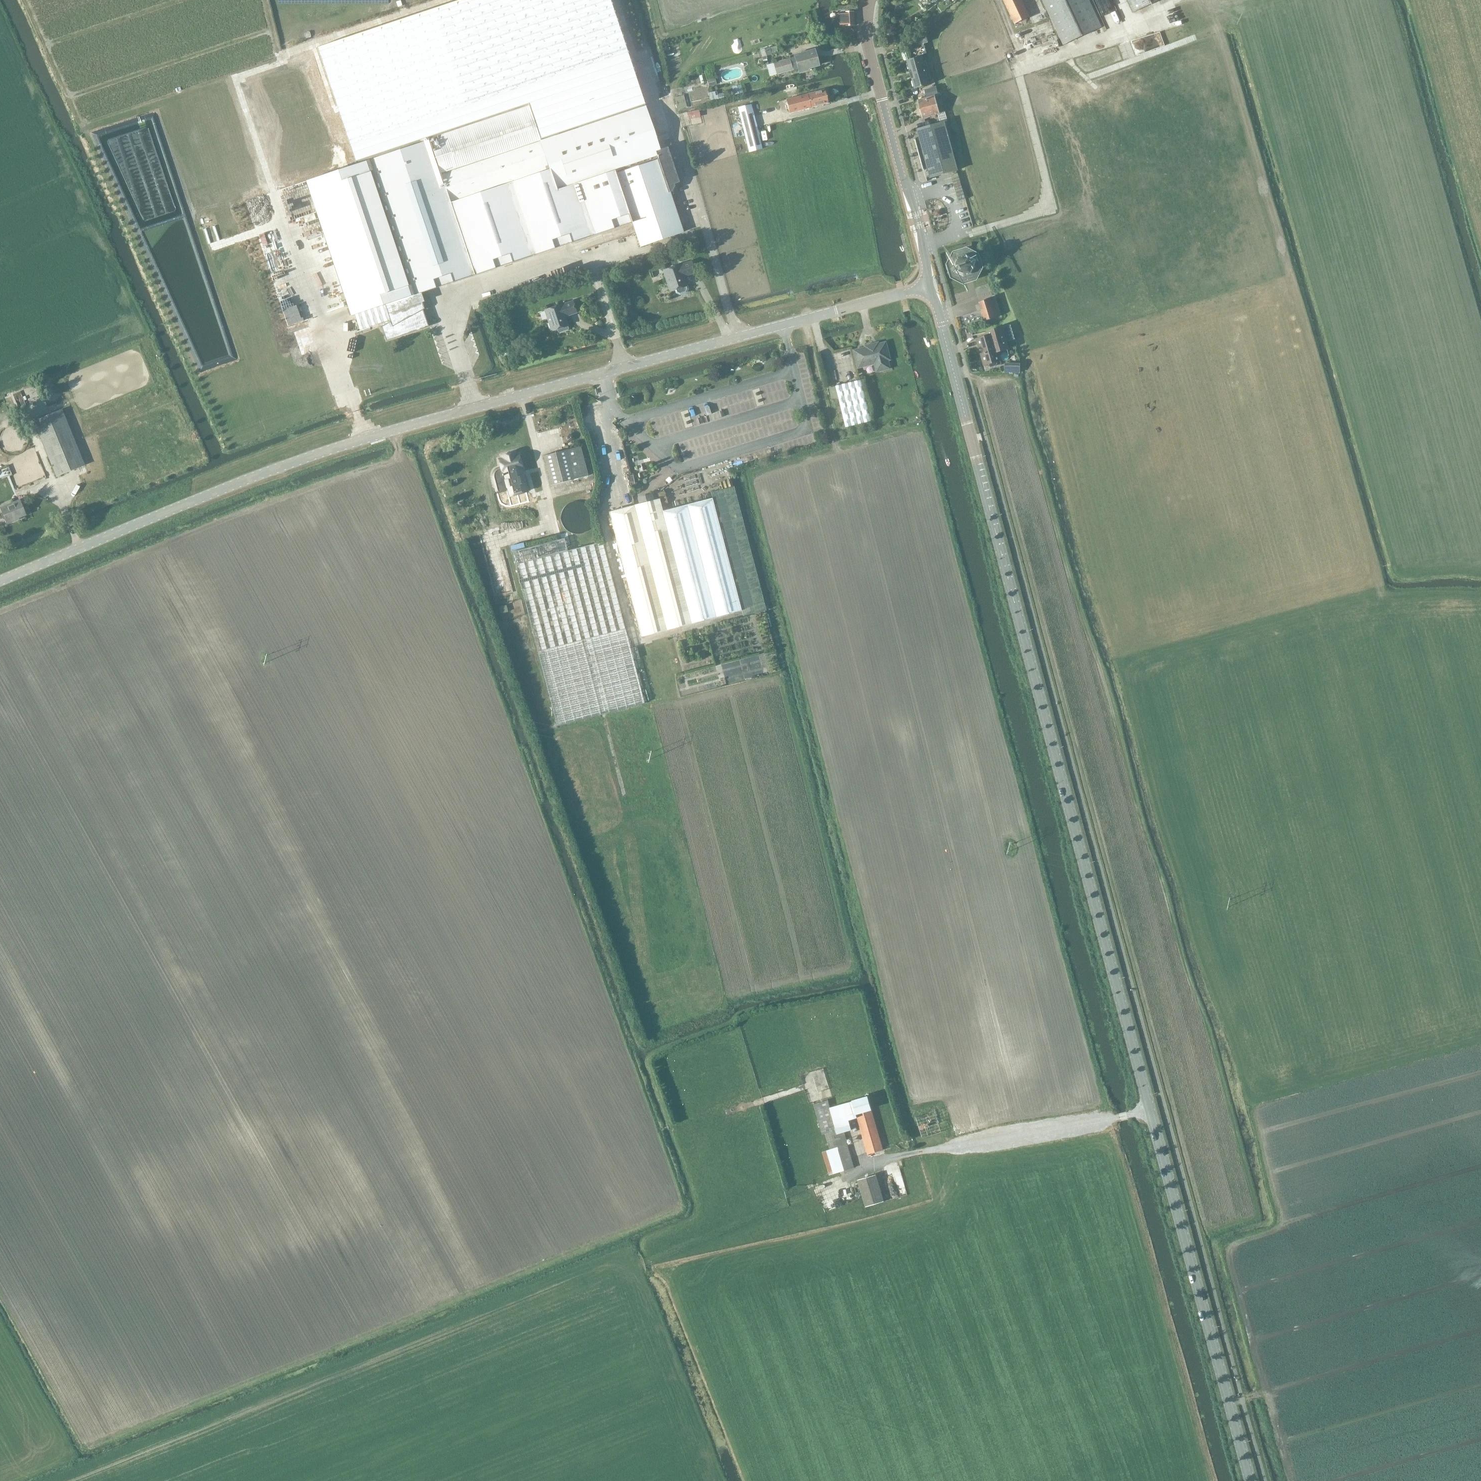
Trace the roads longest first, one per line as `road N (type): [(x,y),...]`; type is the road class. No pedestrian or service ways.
road 1 (tertiary): [(1250,1480),(930,286)]
road 2 (unclassified): [(0,582),(353,443),(930,286)]
road 3 (tertiary): [(930,286),(870,52),(869,0)]

